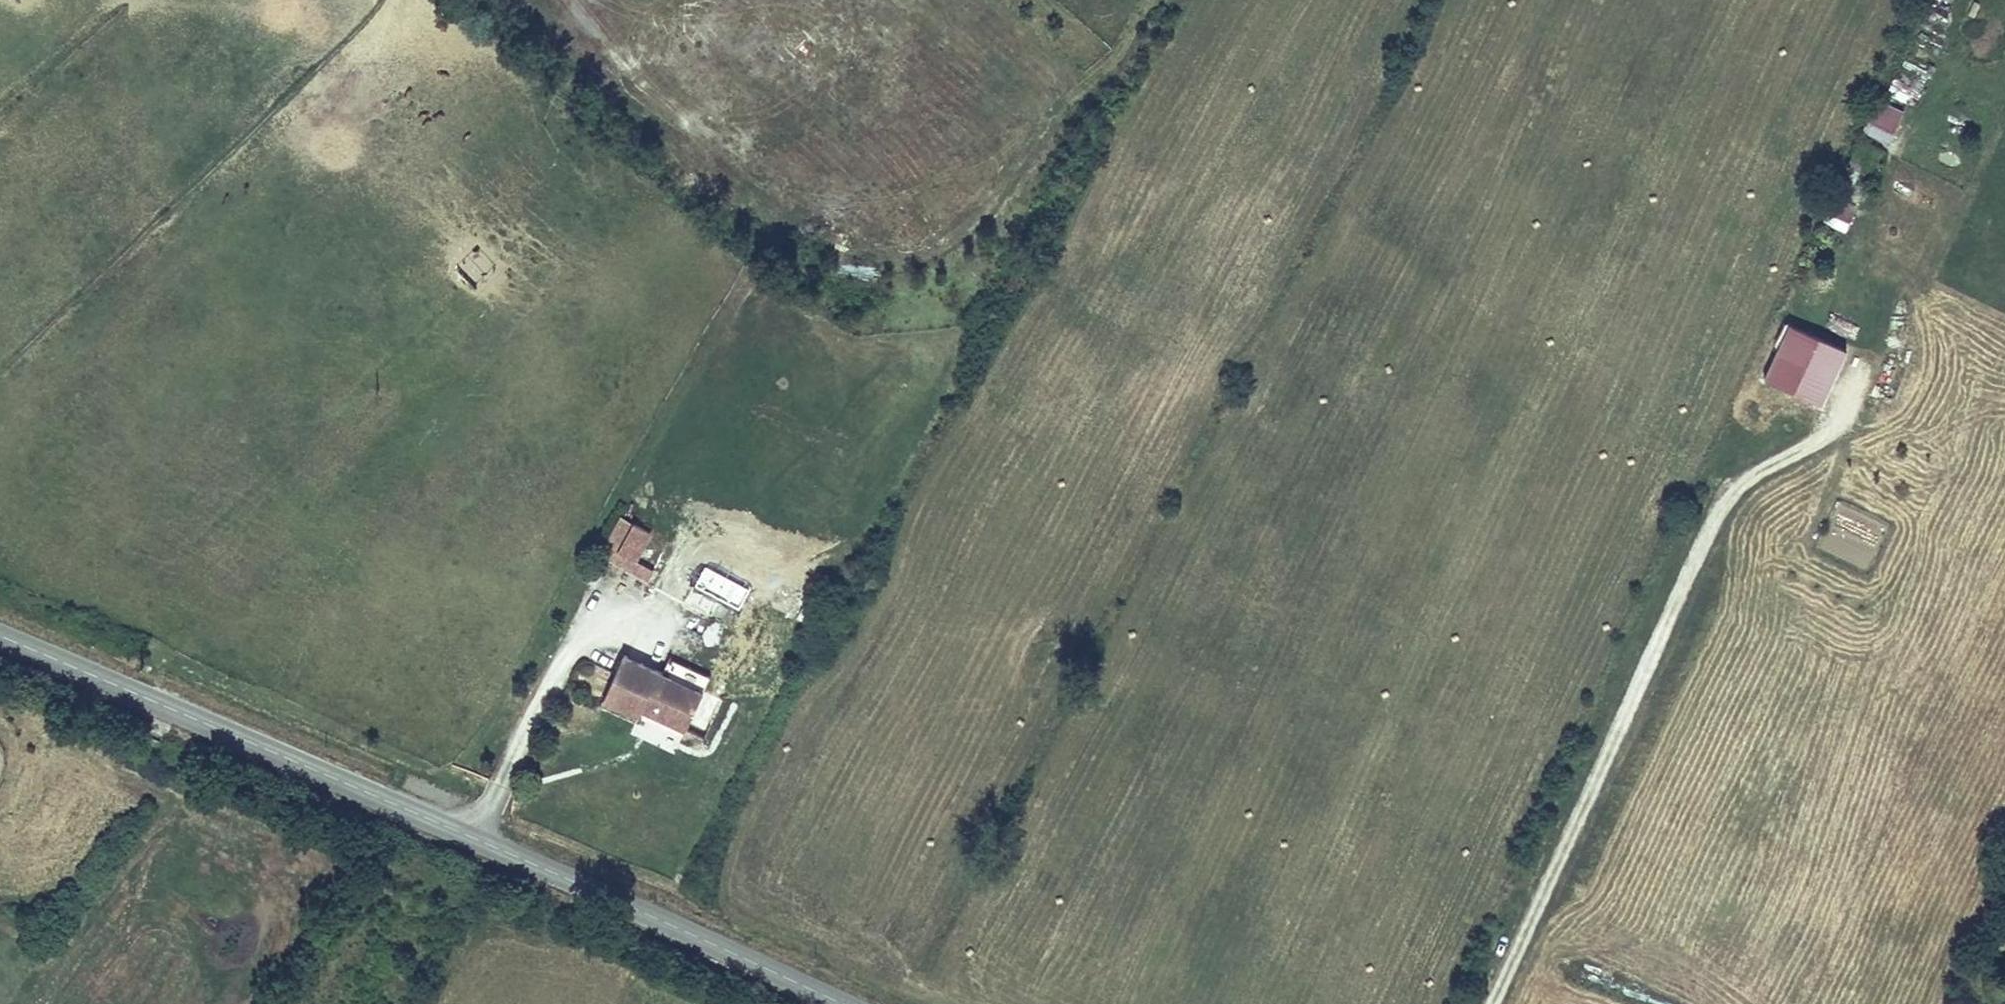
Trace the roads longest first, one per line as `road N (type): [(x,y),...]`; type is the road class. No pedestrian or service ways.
road 1 (tertiary): [(838,1003),(0,638)]
road 2 (track): [(1491,1003),(1717,511),(1764,470),(1828,437),(1868,377),(1884,319),(1874,250)]

